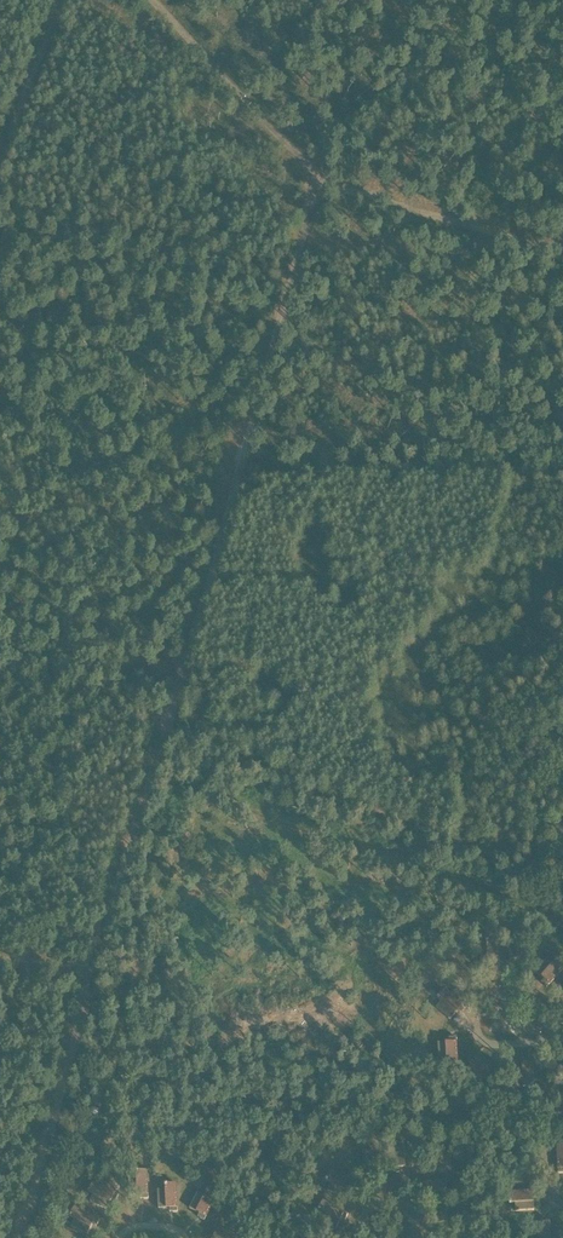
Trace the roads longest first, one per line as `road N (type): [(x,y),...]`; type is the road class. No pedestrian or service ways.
road 1 (track): [(160,738),(312,189)]
road 2 (track): [(12,1237),(88,971)]
road 3 (track): [(312,189),(342,189),(562,253)]
road 4 (track): [(312,189),(139,0)]
road 5 (track): [(88,971),(160,738)]
road 6 (track): [(63,0),(0,168)]

